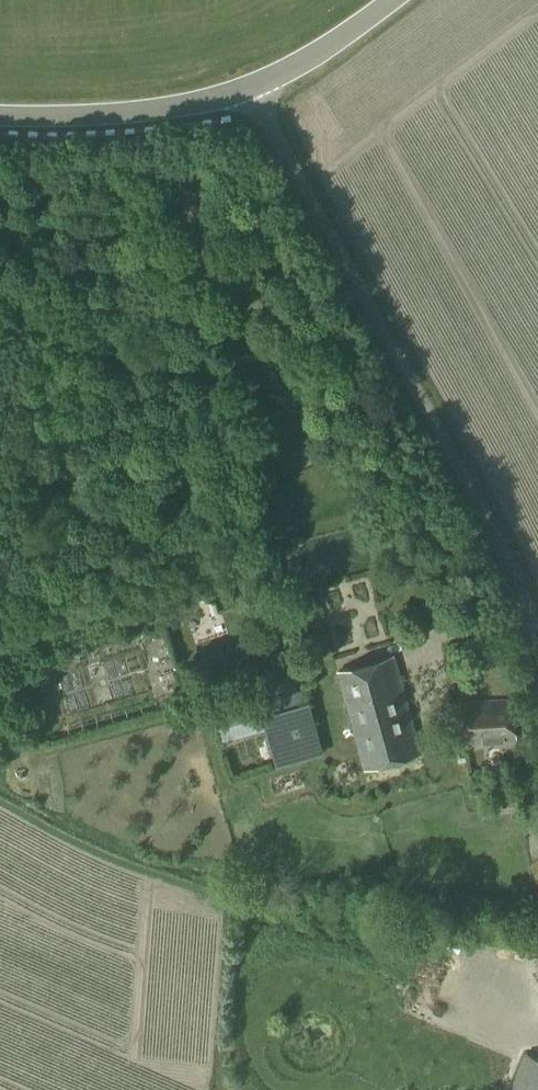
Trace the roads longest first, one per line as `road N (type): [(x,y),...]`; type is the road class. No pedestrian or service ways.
road 1 (unclassified): [(537,640),(498,536),(250,87)]
road 2 (tertiary): [(250,87),(122,112),(0,115)]
road 3 (tertiary): [(250,87),(337,43),(393,0)]

